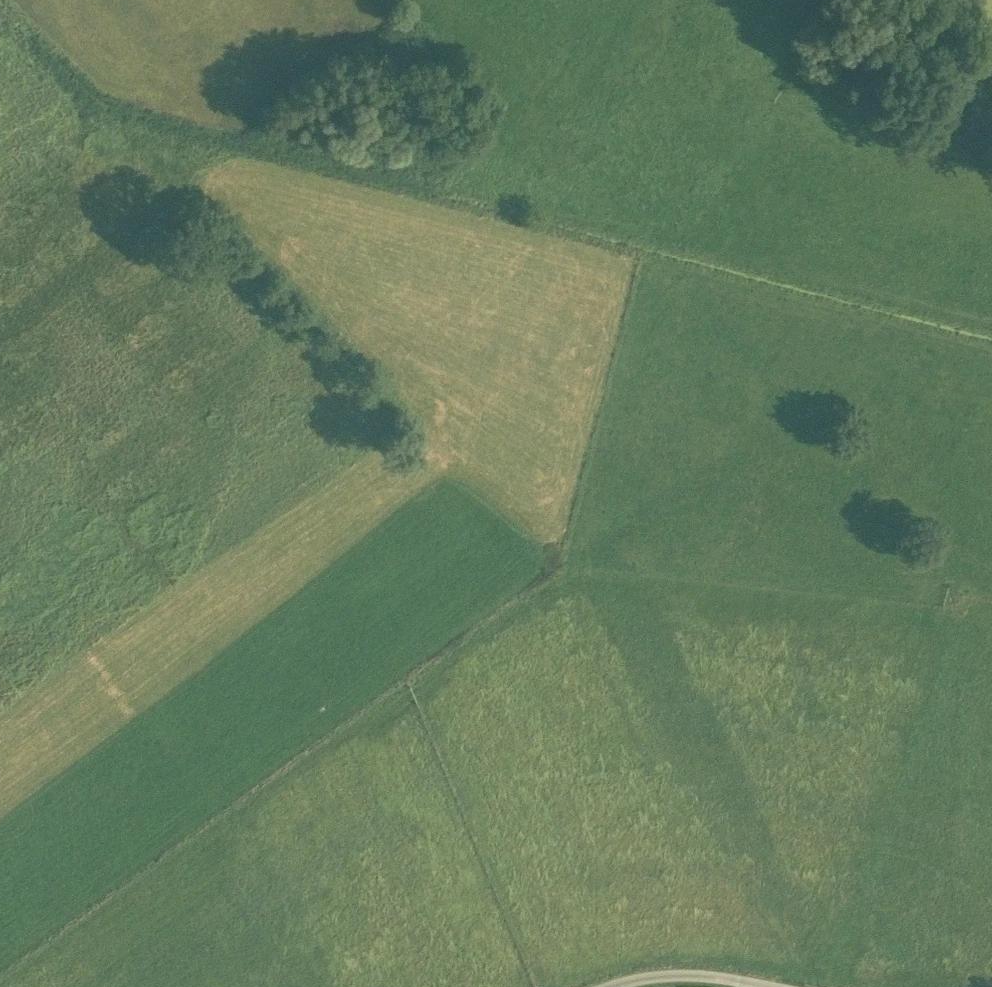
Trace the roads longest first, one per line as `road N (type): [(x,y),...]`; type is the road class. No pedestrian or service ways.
road 1 (unclassified): [(760,986),(694,975),(621,986)]

